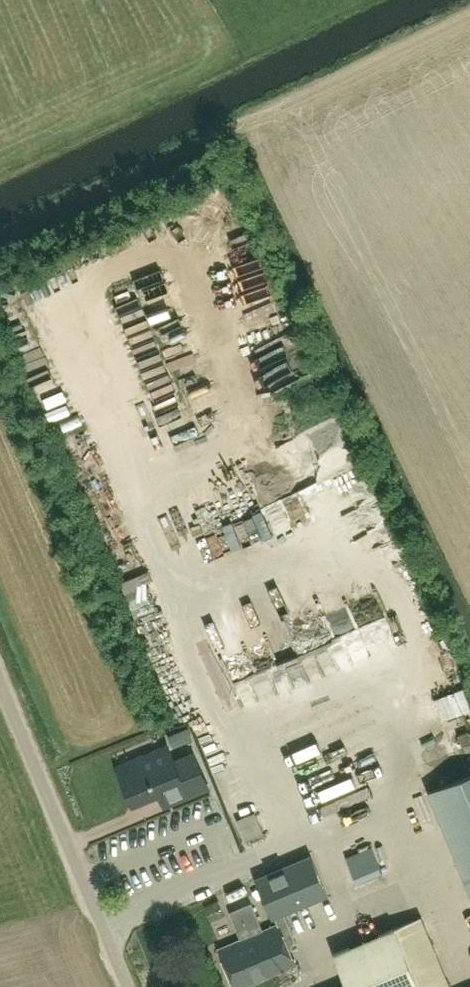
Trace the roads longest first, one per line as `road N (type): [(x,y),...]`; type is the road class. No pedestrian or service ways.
road 1 (unclassified): [(128,986),(0,683)]

